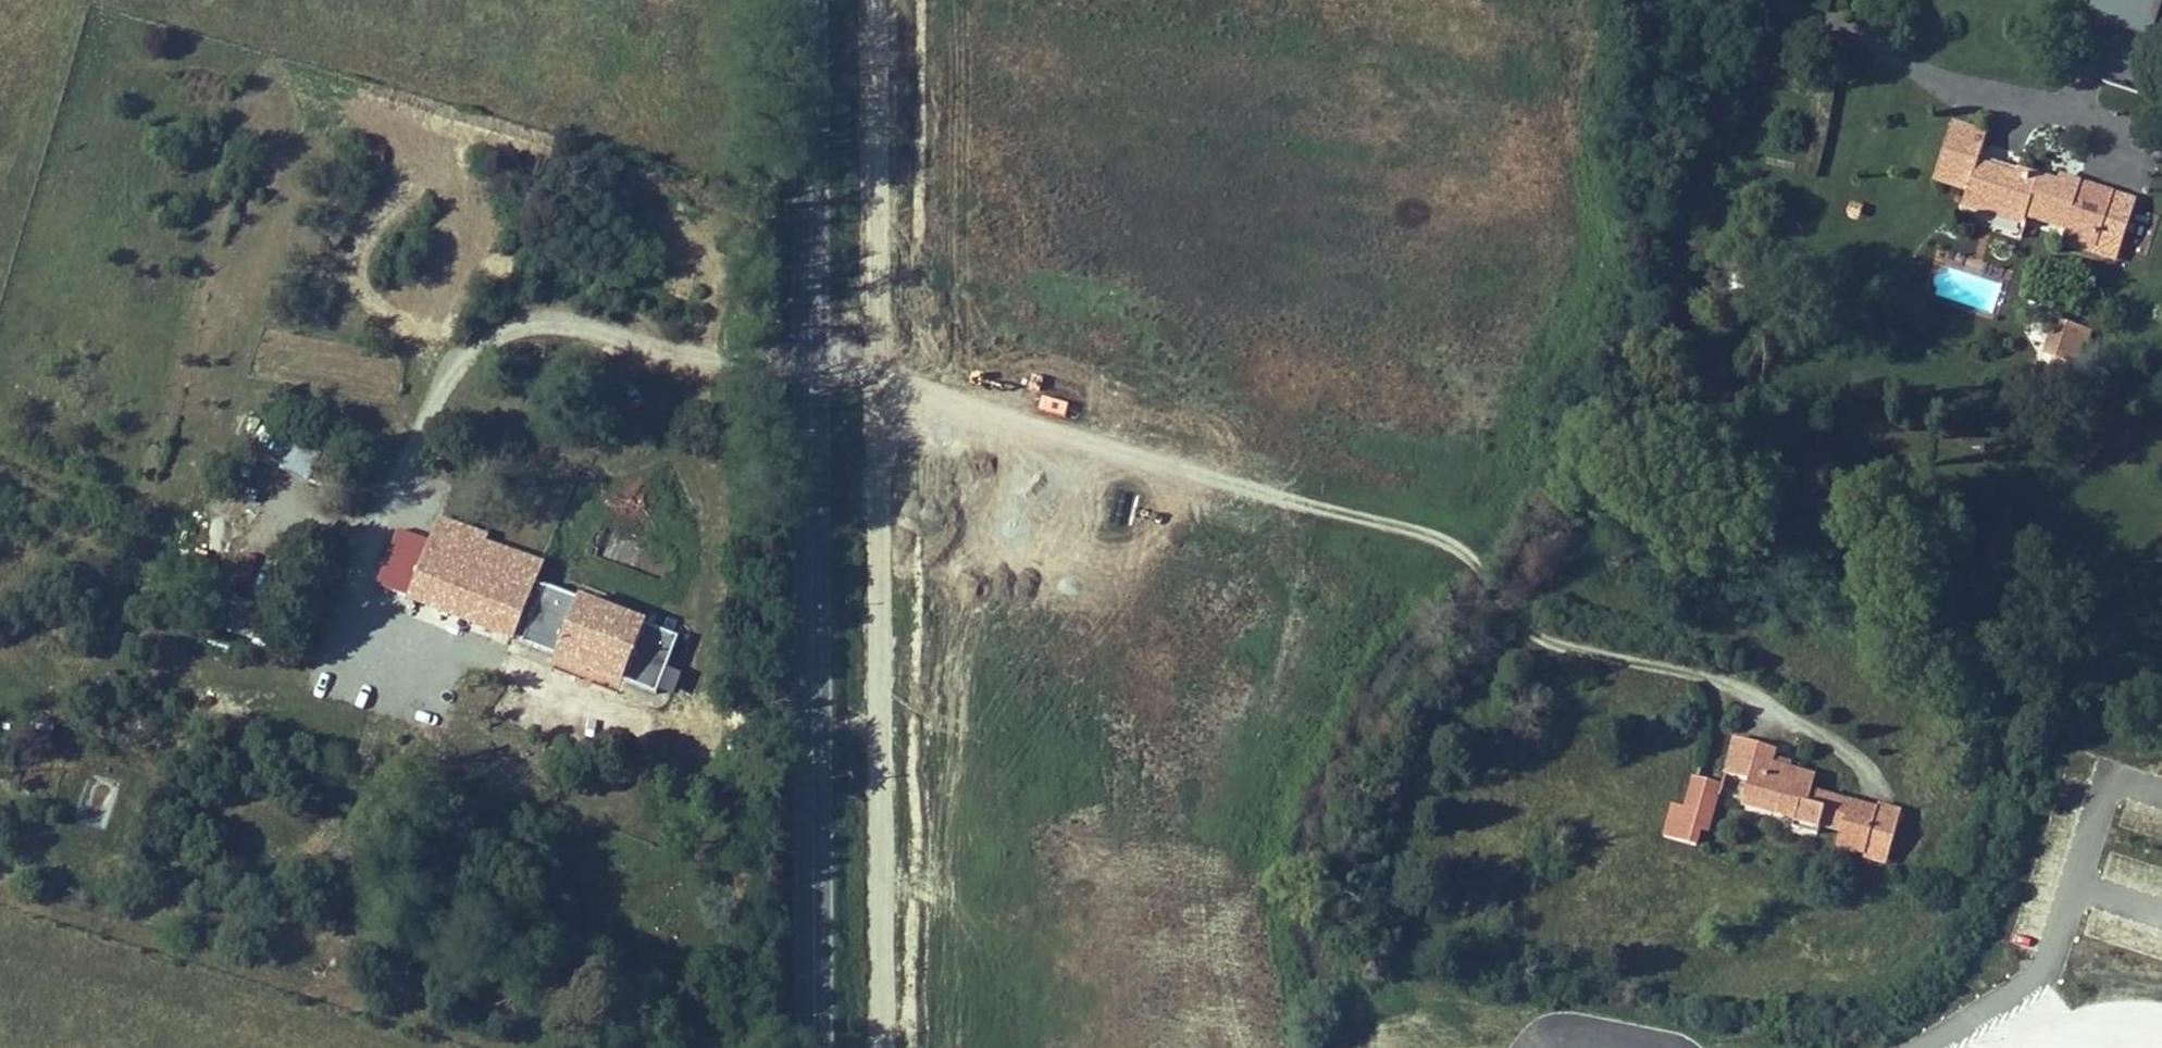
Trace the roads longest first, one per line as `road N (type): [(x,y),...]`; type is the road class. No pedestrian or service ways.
road 1 (primary): [(811,0),(816,1047)]
road 2 (track): [(1655,665),(1563,647),(1519,625),(1454,534),(814,355)]

